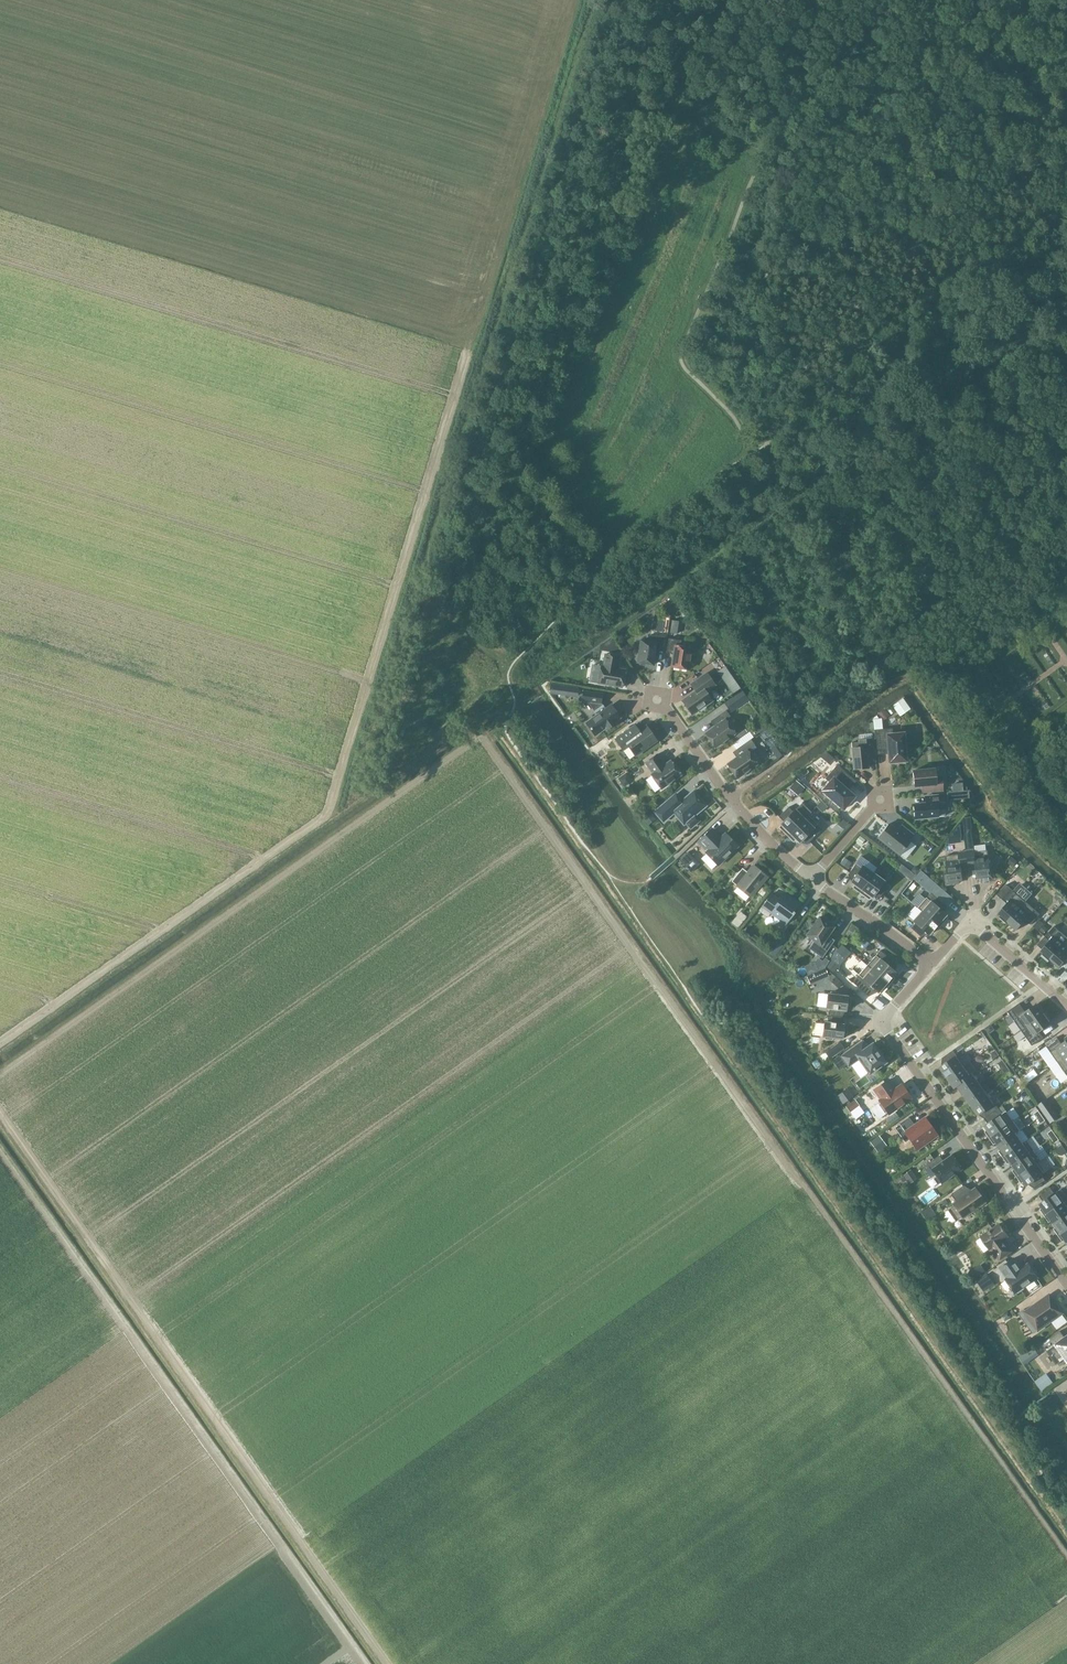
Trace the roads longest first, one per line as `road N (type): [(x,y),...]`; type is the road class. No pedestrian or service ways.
road 1 (track): [(711,1024),(1066,1530)]
road 2 (residential): [(930,964),(879,1021),(1066,1285)]
road 3 (residential): [(1066,1006),(970,921),(930,964)]
road 4 (residential): [(930,964),(811,877)]
road 5 (residential): [(729,796),(657,700)]

